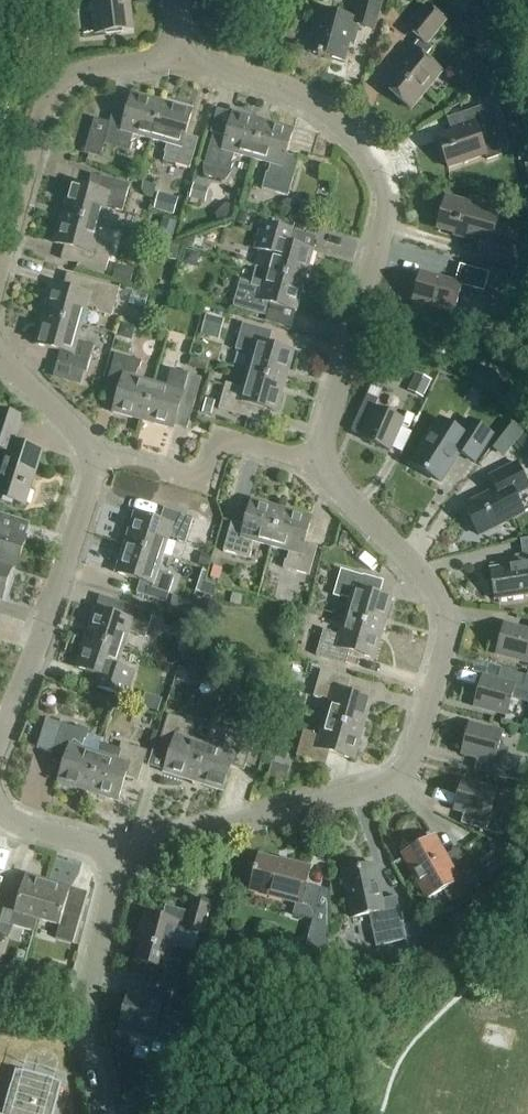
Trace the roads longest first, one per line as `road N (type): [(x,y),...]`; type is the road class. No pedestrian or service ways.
road 1 (residential): [(317,465),(447,614),(410,764),(388,784),(116,858)]
road 2 (residential): [(183,60),(283,85),(359,139),(384,177),(386,207),(317,465)]
road 3 (residential): [(0,268),(47,106),(64,81),(90,69),(183,60)]
road 4 (residential): [(0,739),(44,634),(95,466)]
road 5 (residential): [(99,1113),(76,1030),(116,858)]
road 6 (residential): [(317,465),(229,444),(202,476),(95,466)]
road 7 (residential): [(95,466),(88,448),(0,357)]
road 8 (residential): [(116,858),(0,817)]

